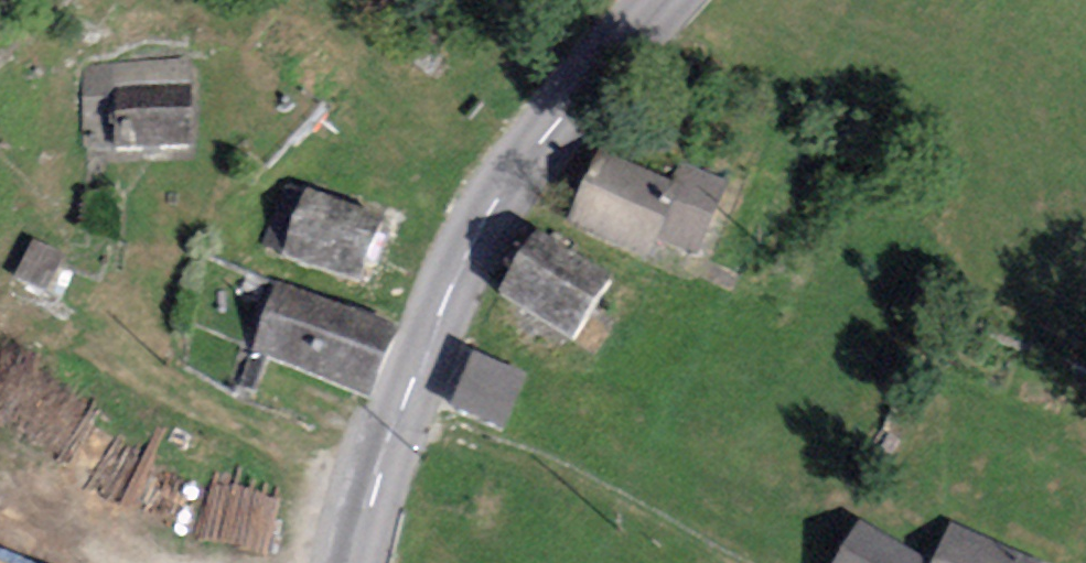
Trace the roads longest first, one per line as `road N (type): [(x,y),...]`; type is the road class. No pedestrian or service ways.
road 1 (tertiary): [(364,562),(418,359),(463,256),(520,164),(660,0)]
road 2 (track): [(398,421),(543,459),(714,562)]

